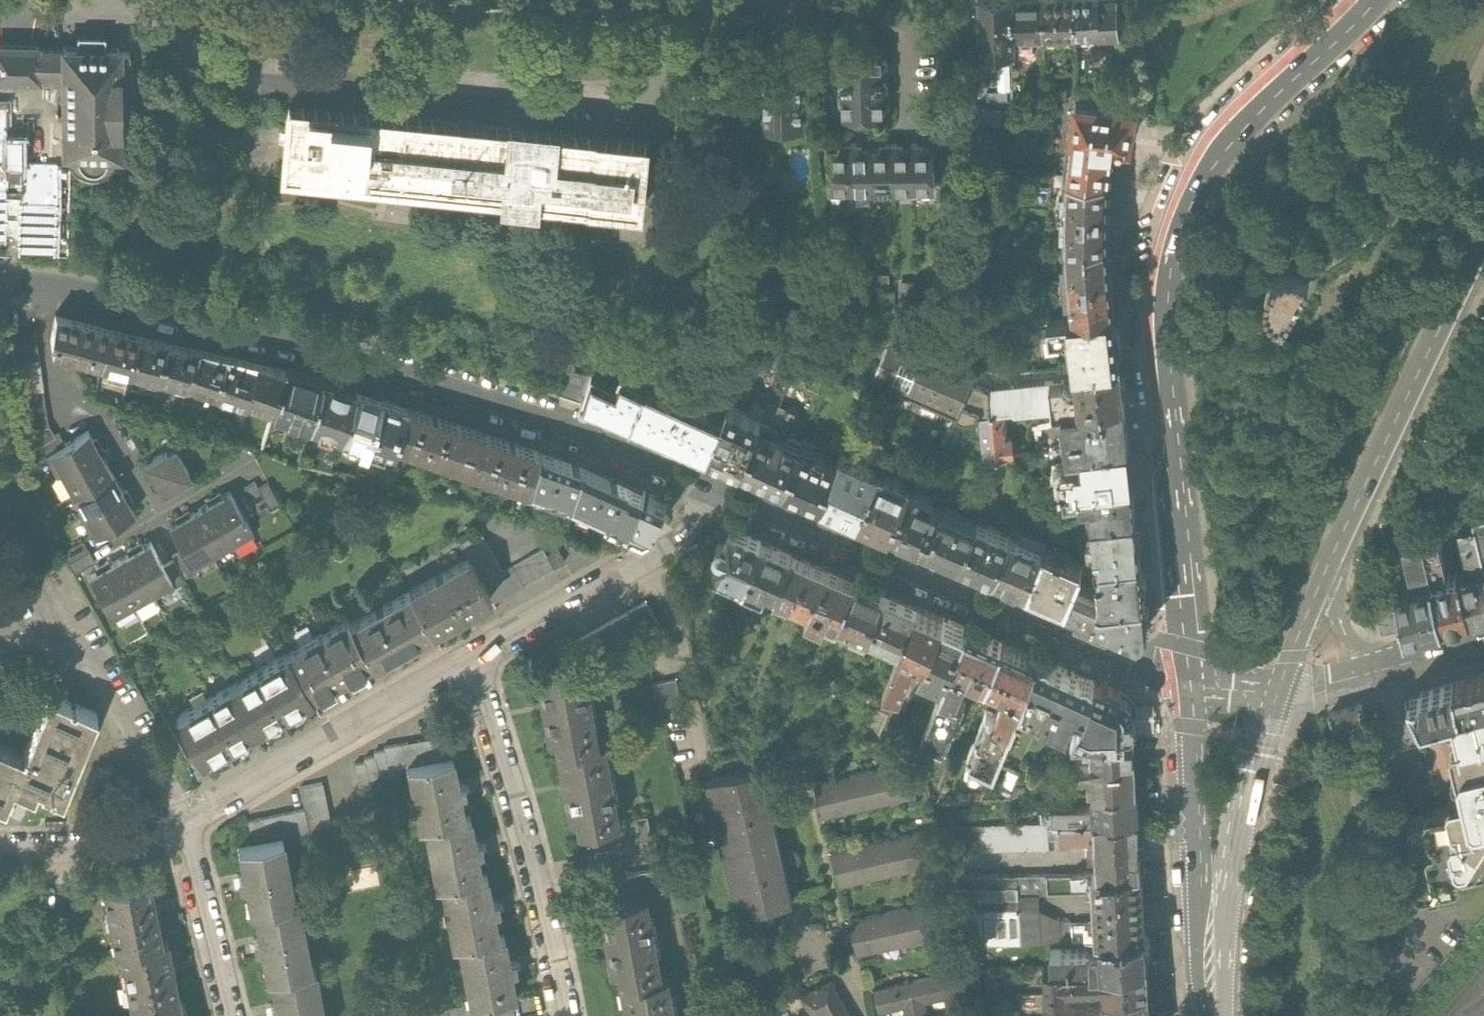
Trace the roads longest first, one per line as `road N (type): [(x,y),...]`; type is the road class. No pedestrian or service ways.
road 1 (primary): [(1368,6),(1235,128),(1172,249),(1163,360),(1189,688)]
road 2 (residential): [(711,489),(533,419),(173,317),(48,290)]
road 3 (residential): [(1189,688),(711,489)]
road 4 (residential): [(475,660),(562,1015)]
road 5 (primary): [(1329,568),(1483,237)]
road 6 (residential): [(475,660),(184,819)]
road 7 (primary): [(1189,688),(1197,959),(1208,1015)]
road 8 (primary): [(1219,1015),(1227,902),(1278,699)]
road 9 (residential): [(711,489),(677,546),(475,660)]
road 10 (residential): [(48,290),(41,319),(53,387),(108,419),(161,520)]
road 11 (residential): [(184,819),(231,1015)]
road 12 (residential): [(184,819),(67,844),(0,844)]
road 13 (primary): [(1415,665),(1349,643),(1329,568)]
road 14 (tertiary): [(1415,665),(1278,699)]
road 15 (primary): [(1278,699),(1329,568)]

